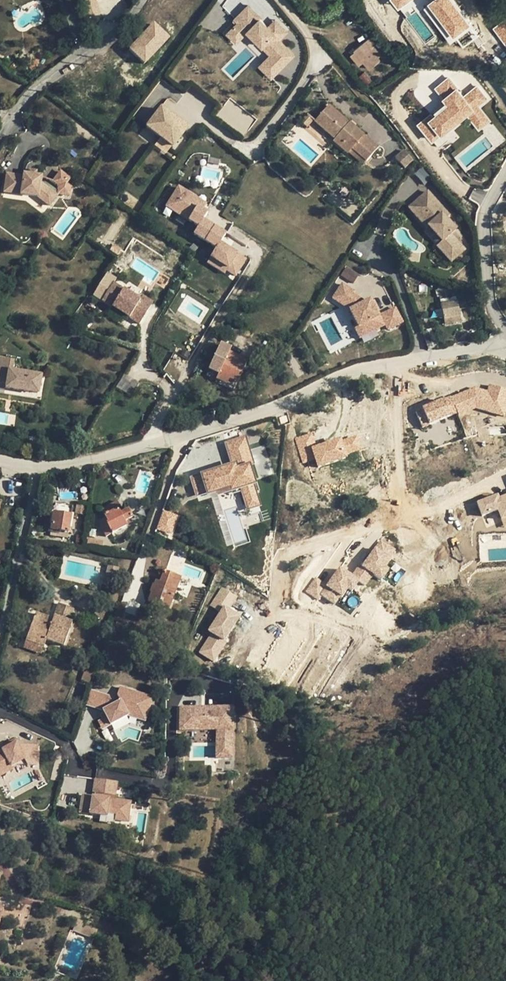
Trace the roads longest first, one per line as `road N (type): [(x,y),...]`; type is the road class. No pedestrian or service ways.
road 1 (residential): [(36,467),(183,437),(358,371),(505,344)]
road 2 (residential): [(36,467),(0,640)]
road 3 (residential): [(505,329),(487,282),(484,221),(505,176)]

